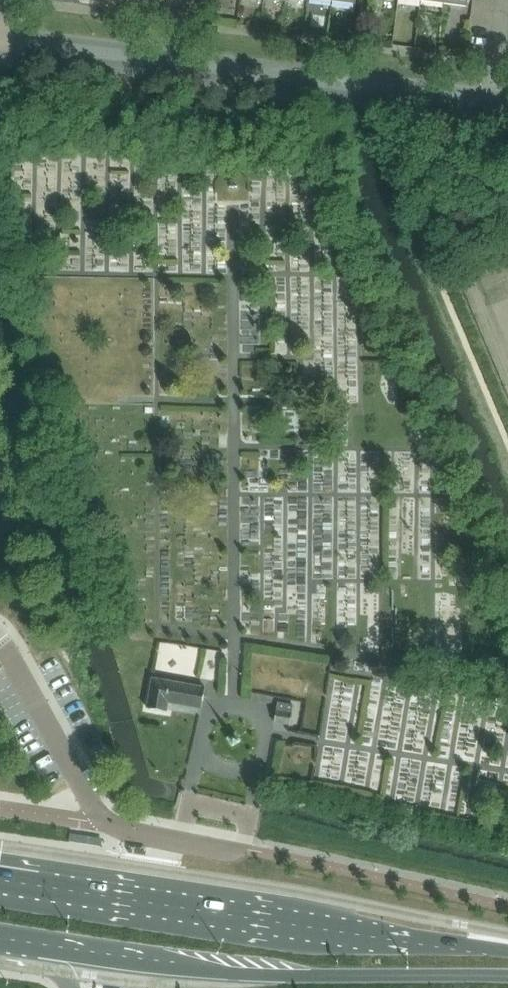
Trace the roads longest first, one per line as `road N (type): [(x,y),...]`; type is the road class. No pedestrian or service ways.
road 1 (primary): [(507,954),(0,880)]
road 2 (primary): [(34,950),(227,975),(507,976)]
road 3 (unclassified): [(239,849),(135,832),(107,819),(0,641)]
road 4 (tertiary): [(492,102),(166,61)]
road 5 (tertiary): [(166,61),(1,39)]

